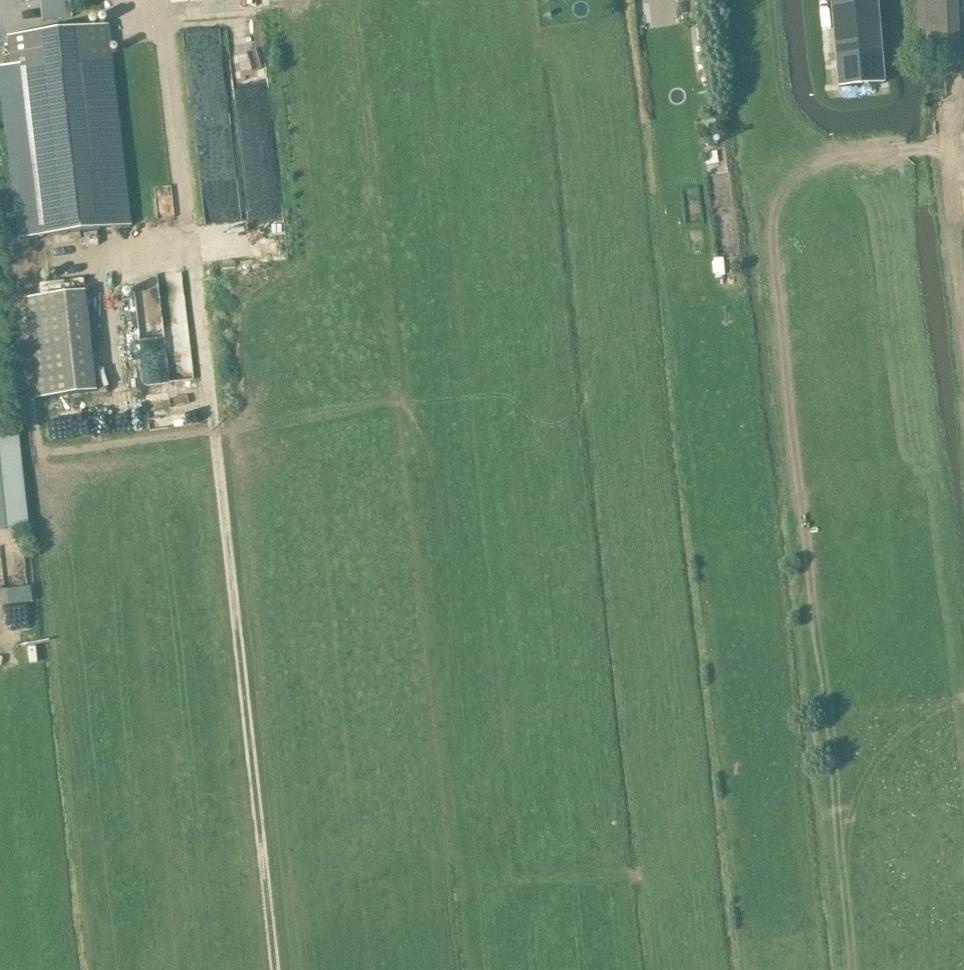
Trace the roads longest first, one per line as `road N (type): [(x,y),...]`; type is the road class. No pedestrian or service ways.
road 1 (track): [(963,72),(951,193),(963,327)]

